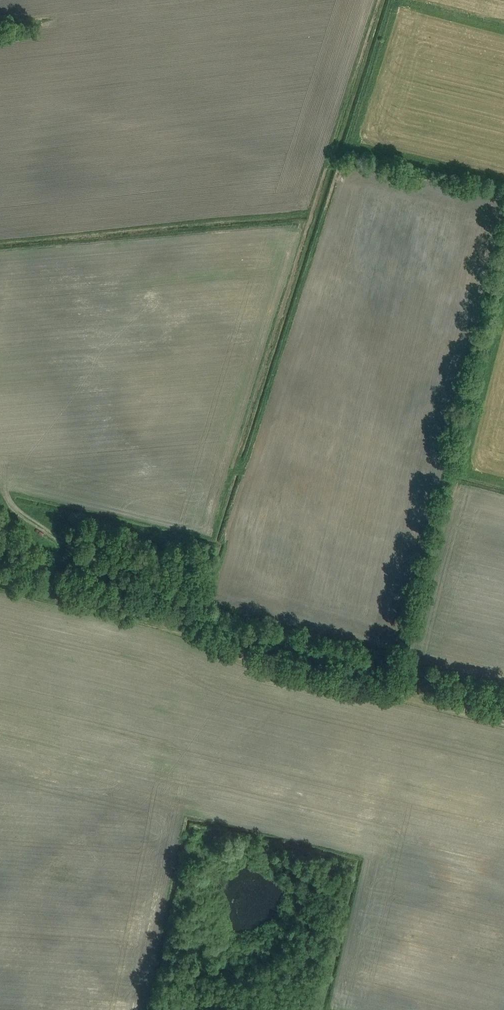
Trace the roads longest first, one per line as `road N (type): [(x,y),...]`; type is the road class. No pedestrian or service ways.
road 1 (track): [(503,723),(227,652),(2,490)]

